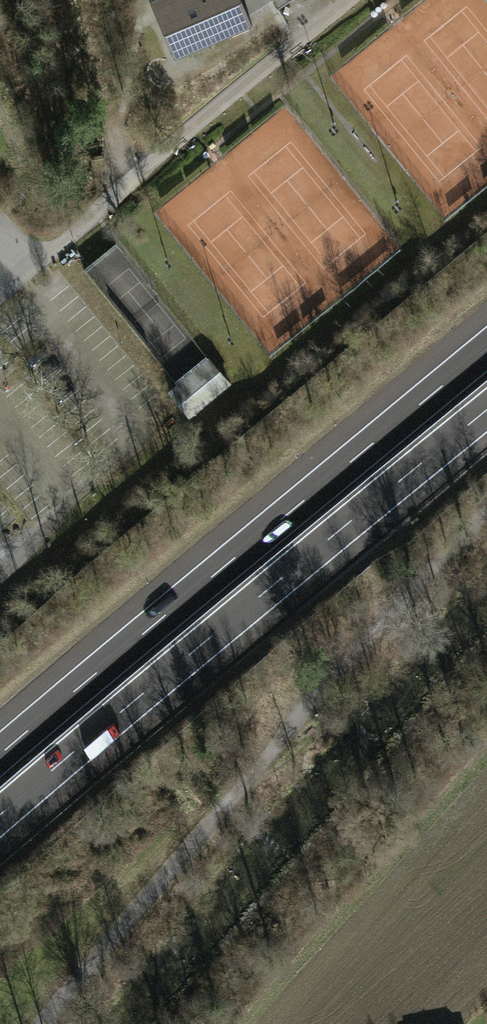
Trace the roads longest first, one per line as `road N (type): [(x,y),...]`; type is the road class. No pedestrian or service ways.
road 1 (track): [(43,1023),(486,512)]
road 2 (motorway): [(486,348),(0,755)]
road 3 (motorway): [(0,818),(486,411)]

